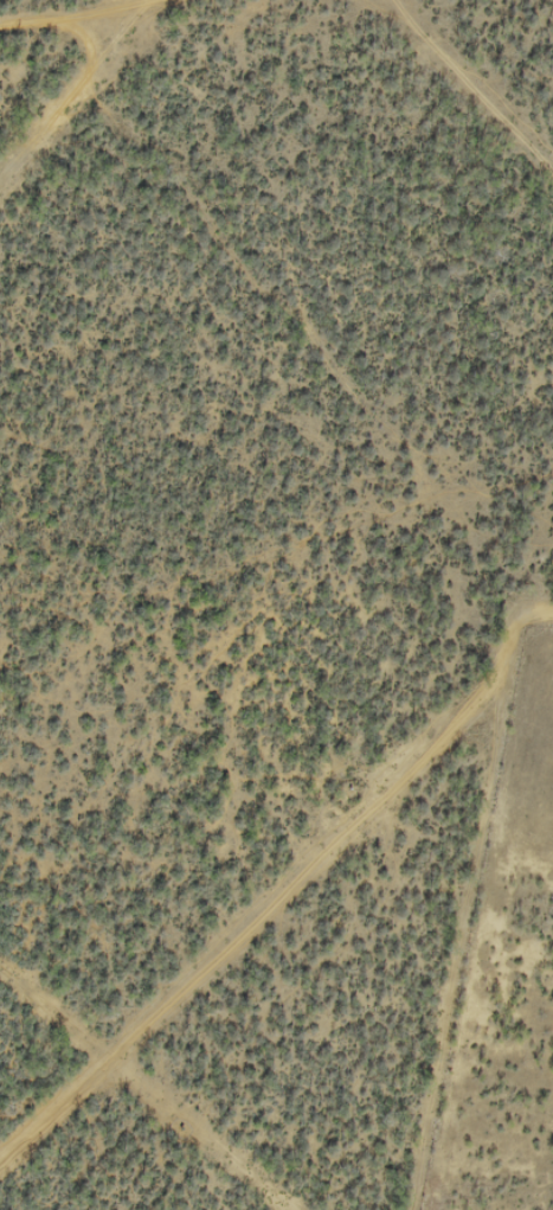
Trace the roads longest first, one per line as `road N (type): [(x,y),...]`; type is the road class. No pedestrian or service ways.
road 1 (residential): [(0,50),(169,45),(335,0)]

